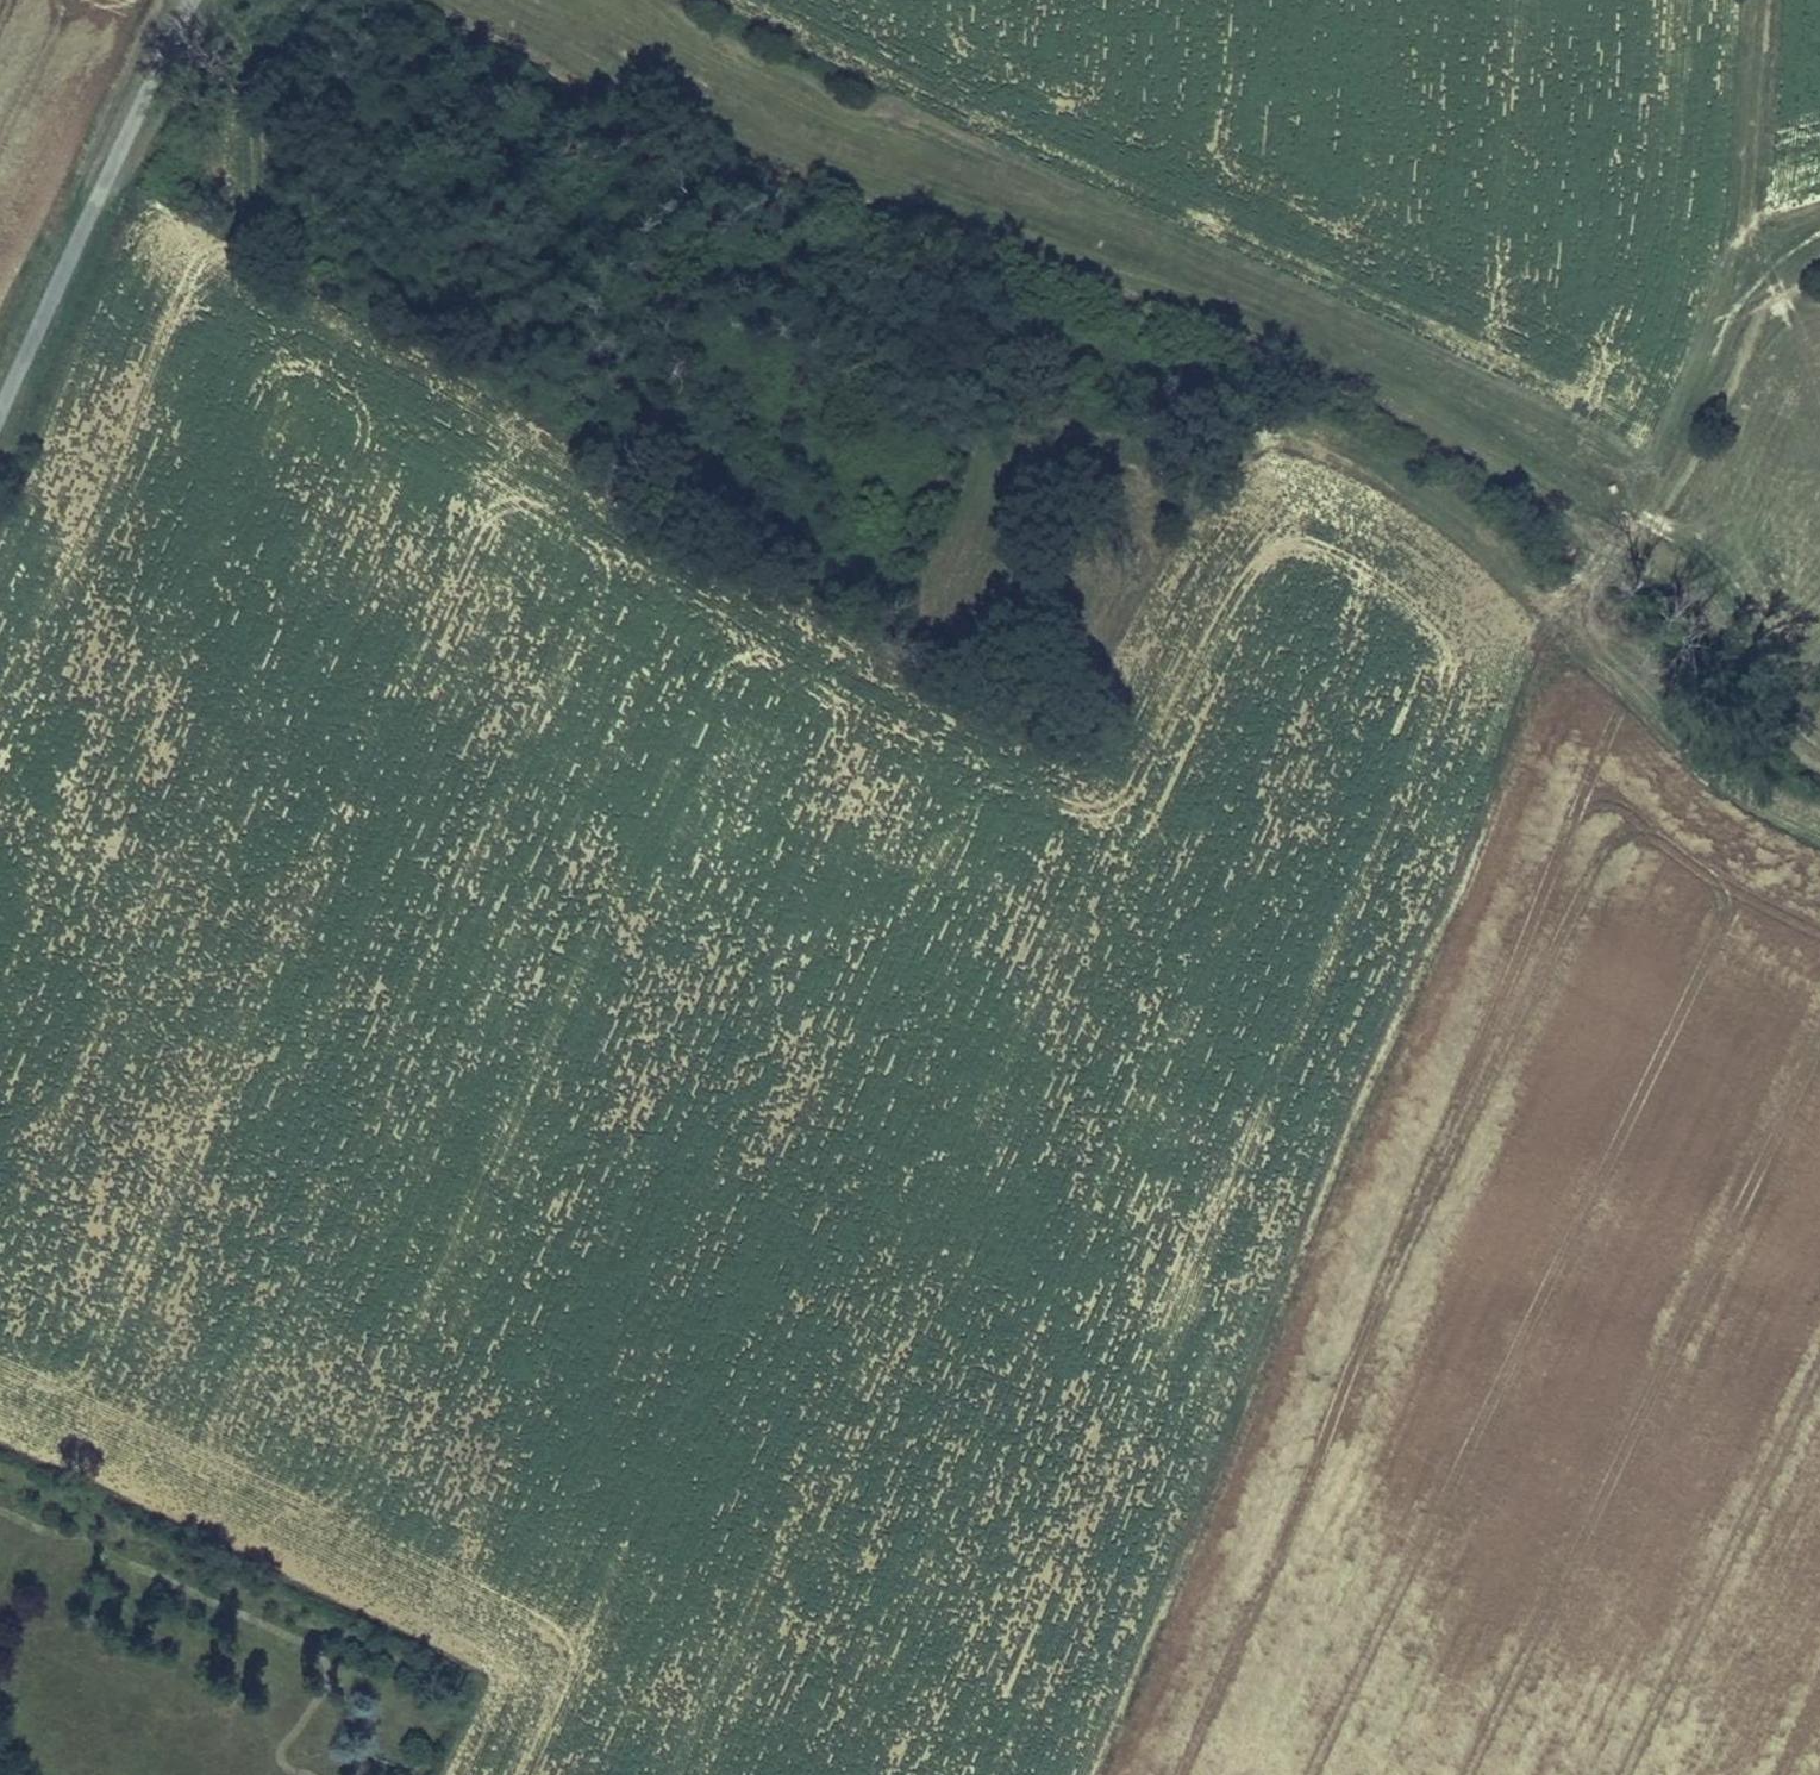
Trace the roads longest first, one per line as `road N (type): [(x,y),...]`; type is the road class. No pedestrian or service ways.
road 1 (track): [(1626,607),(1784,318),(1797,0)]
road 2 (unclassified): [(0,405),(185,0)]

